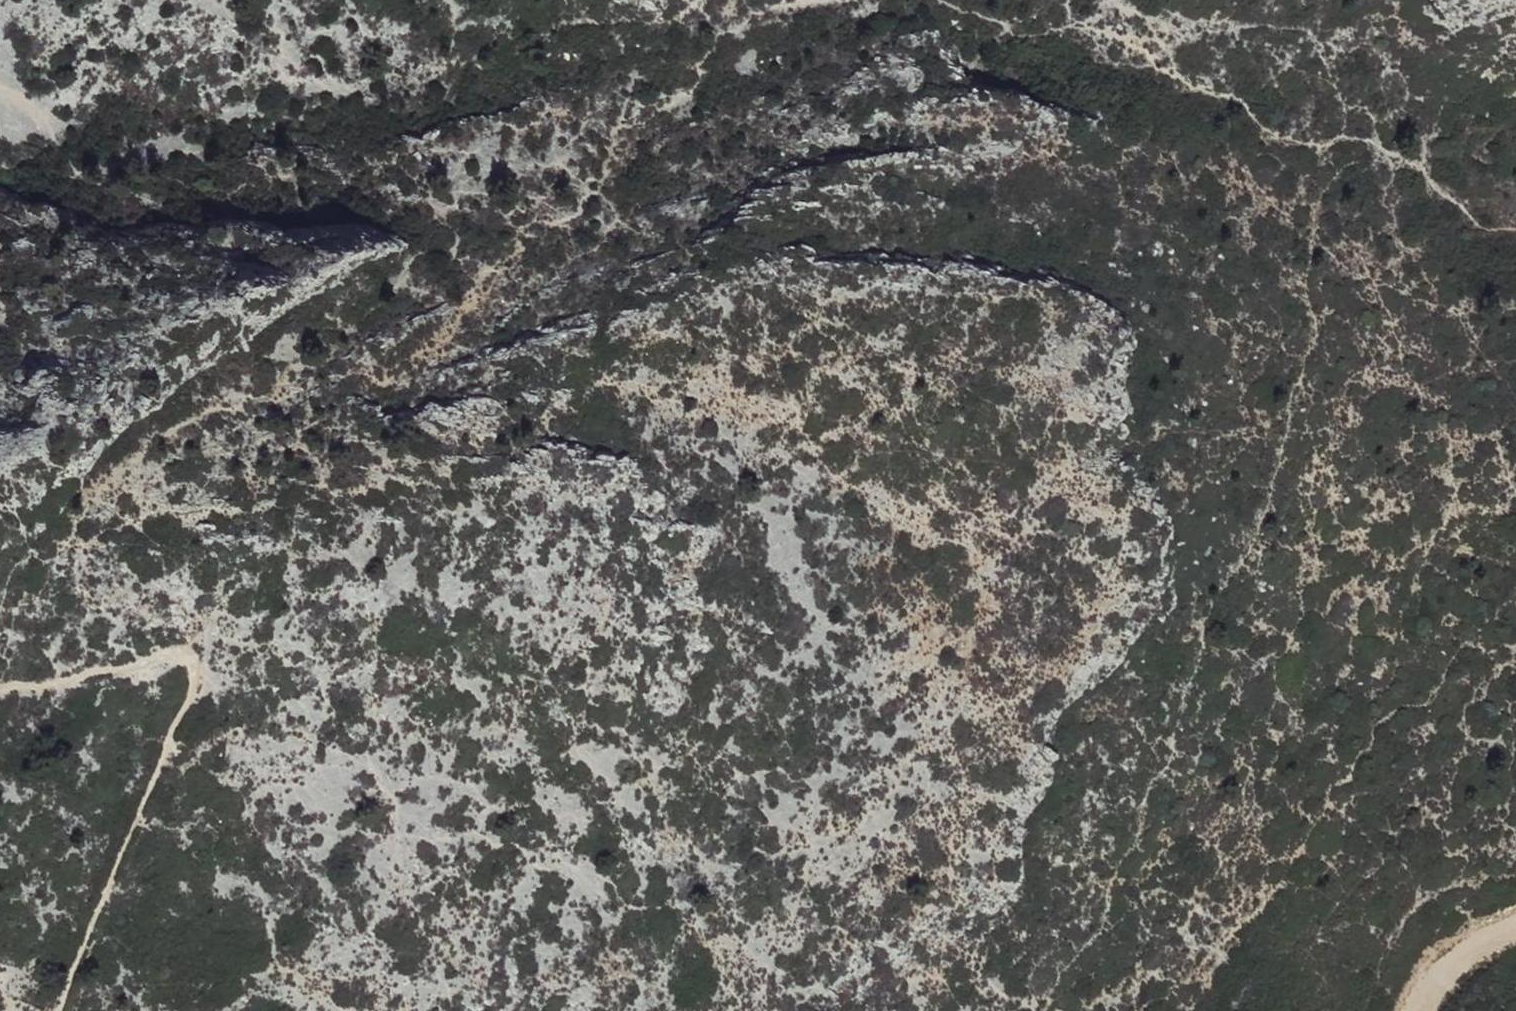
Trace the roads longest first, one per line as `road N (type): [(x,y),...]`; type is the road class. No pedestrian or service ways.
road 1 (track): [(1426,1010),(1449,962),(1515,915)]

